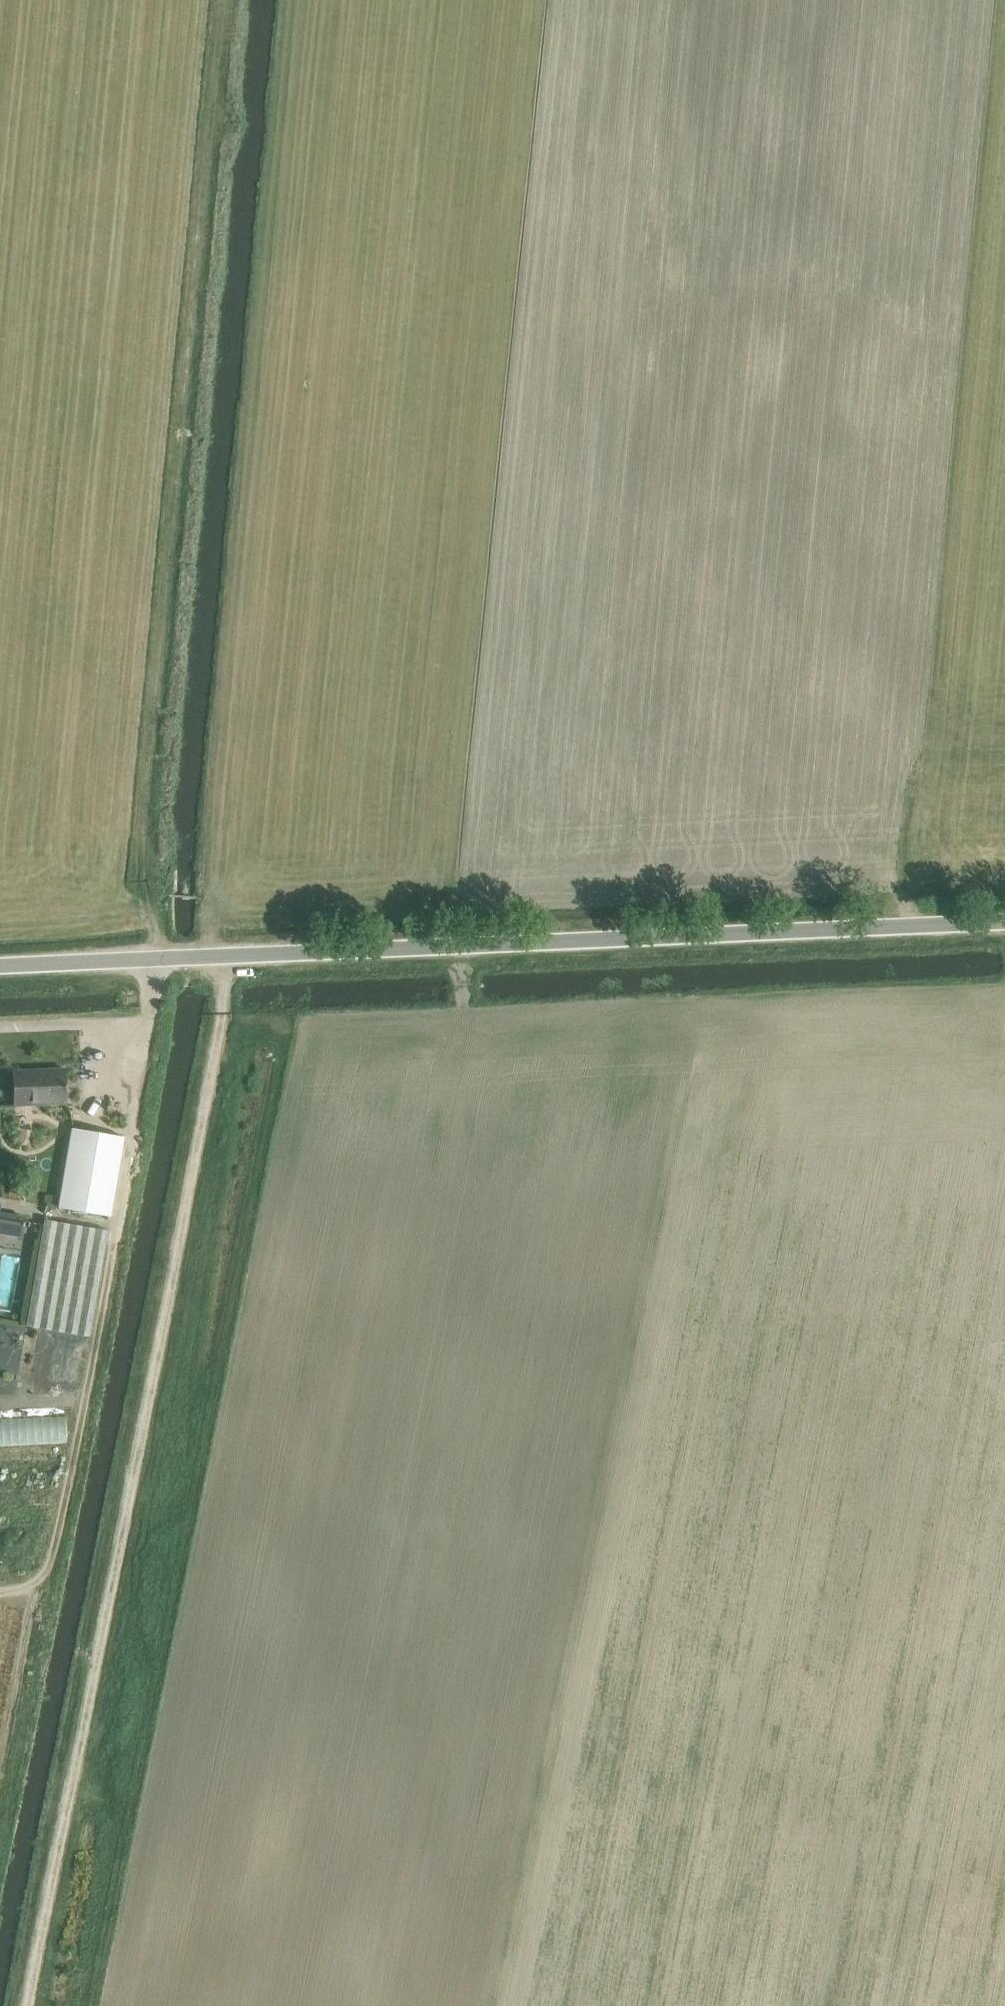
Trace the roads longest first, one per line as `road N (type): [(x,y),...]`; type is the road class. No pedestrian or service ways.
road 1 (unclassified): [(1004,922),(0,965)]

